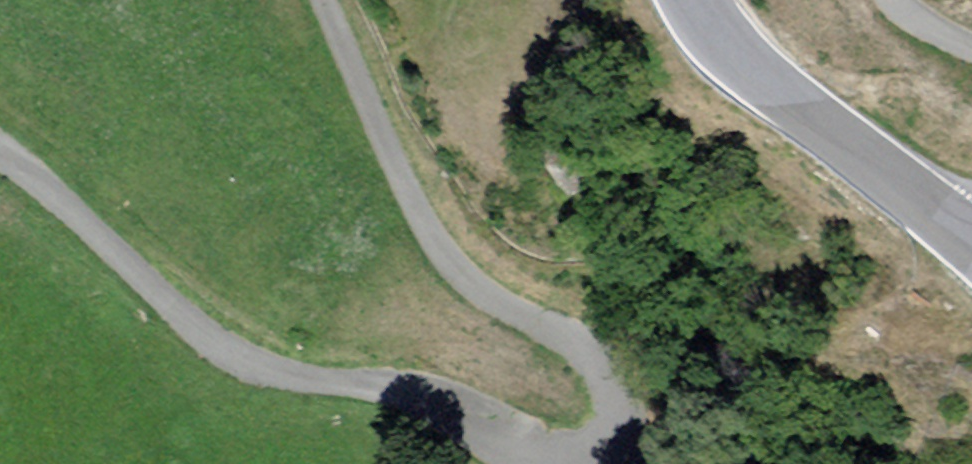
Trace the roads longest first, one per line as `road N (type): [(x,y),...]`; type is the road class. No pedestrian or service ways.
road 1 (unclassified): [(336,0),(404,187),(454,267),(502,304),(600,354),(617,392),(618,420),(602,452),(577,463),(534,455),(421,399),(269,369),(210,340),(44,186),(0,157)]
road 2 (tertiary): [(696,0),(730,44),(971,239)]

